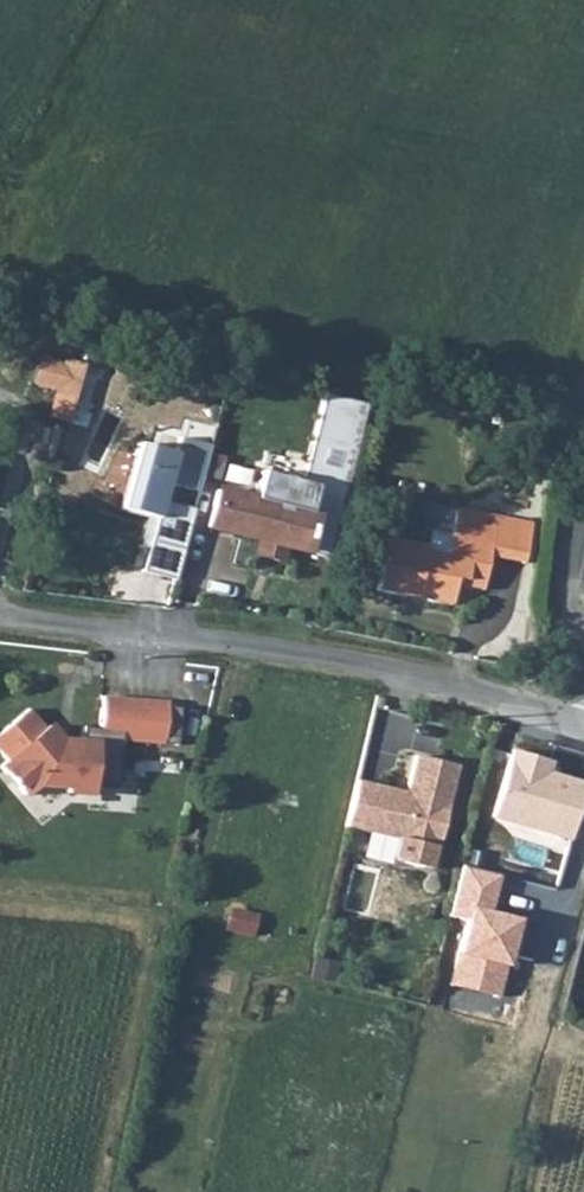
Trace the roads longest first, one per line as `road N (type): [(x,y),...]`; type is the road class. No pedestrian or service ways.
road 1 (residential): [(0,620),(312,655),(458,685),(583,722)]
road 2 (residential): [(583,623),(564,591),(583,483)]

